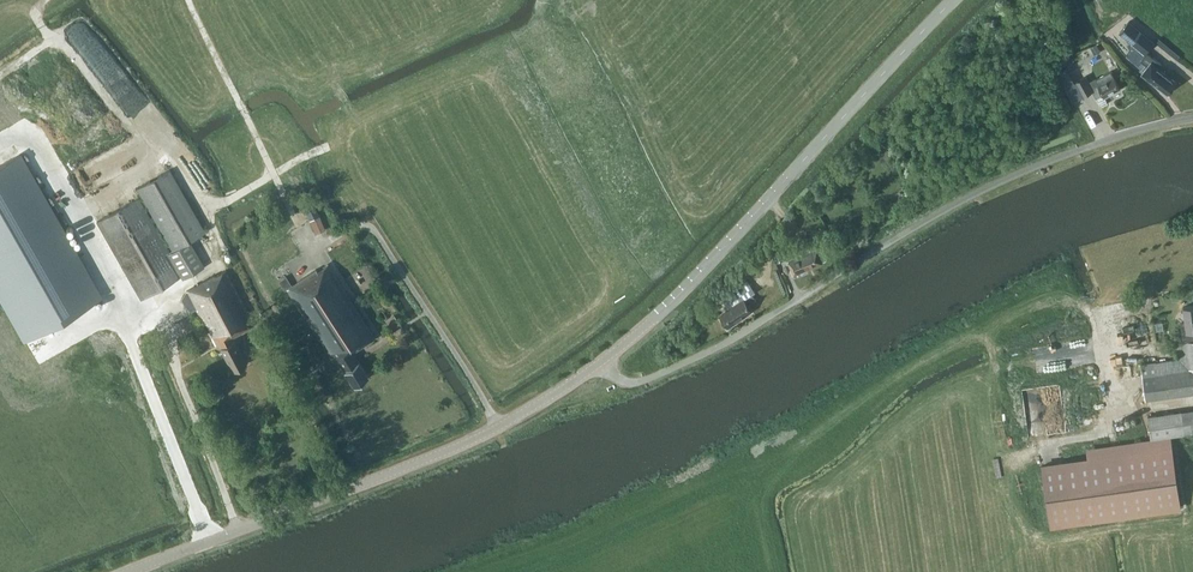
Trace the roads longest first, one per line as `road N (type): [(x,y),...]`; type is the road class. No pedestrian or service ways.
road 1 (unclassified): [(601,362),(615,378),(641,381),(731,341),(966,198),(1117,137),(1192,118)]
road 2 (secondary): [(128,571),(476,438),(601,362)]
road 3 (secondary): [(601,362),(697,276),(954,0)]

